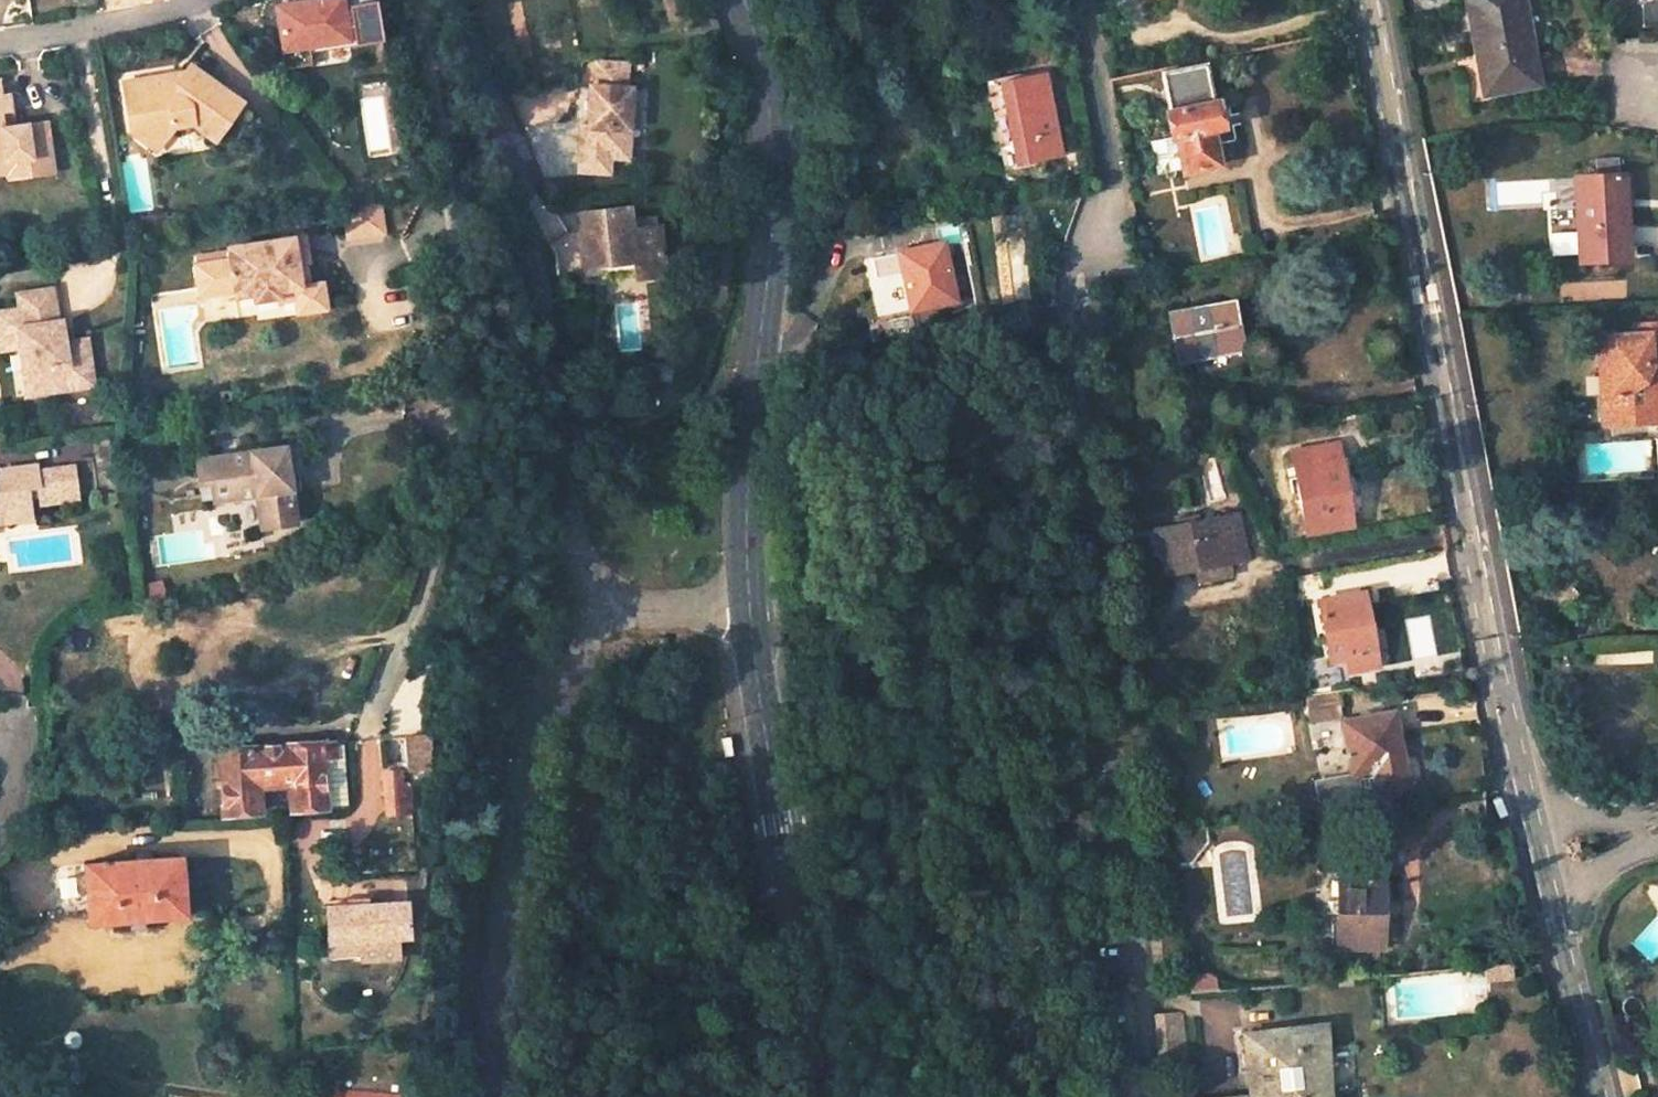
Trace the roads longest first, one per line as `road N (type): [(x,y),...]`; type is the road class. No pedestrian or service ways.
road 1 (residential): [(1523,790),(1357,0)]
road 2 (residential): [(384,692),(437,533),(454,338),(448,171),(413,0)]
road 3 (residential): [(456,0),(543,258),(577,600)]
road 4 (secondary): [(747,0),(766,74),(778,188),(738,603)]
road 5 (secondary): [(738,603),(820,1096)]
road 6 (residential): [(576,655),(534,692),(516,762),(487,1024),(494,1096)]
road 7 (residential): [(584,1096),(567,1035),(576,655)]
road 8 (residential): [(0,277),(109,258),(114,239),(79,27)]
road 9 (residential): [(1115,200),(1078,0)]
road 10 (residential): [(1553,949),(1523,790)]
road 11 (residential): [(738,603),(577,600)]
road 12 (residential): [(1603,1096),(1553,949)]
road 13 (residential): [(1635,837),(1553,949)]
road 14 (residential): [(1523,790),(1635,837)]
road 15 (residential): [(79,27),(196,0)]

